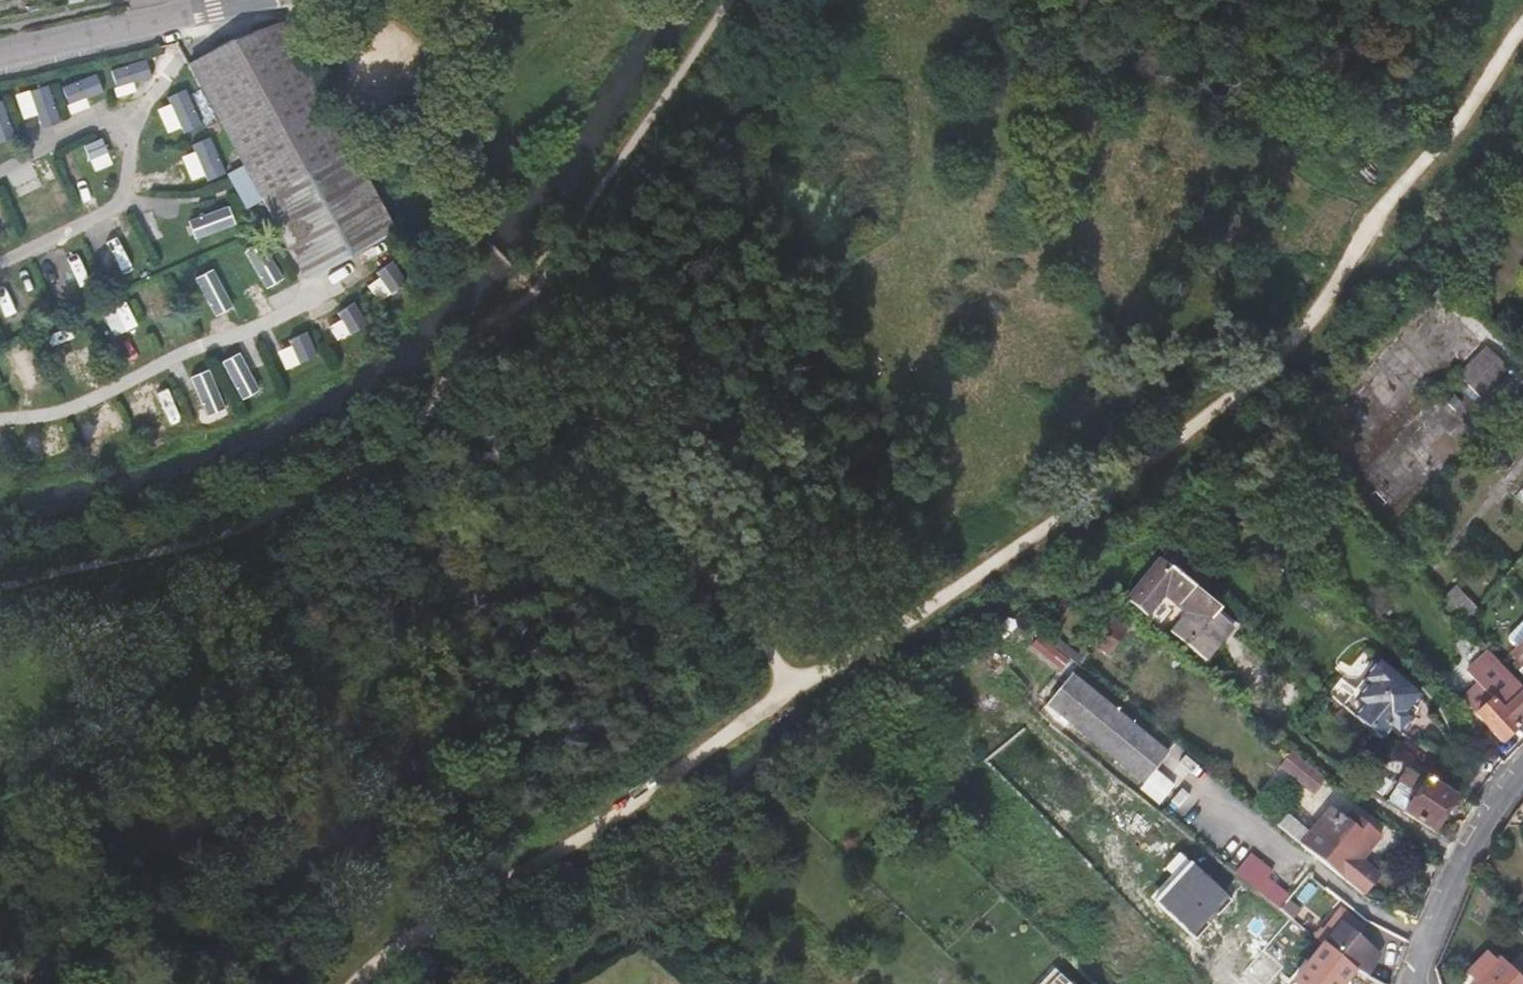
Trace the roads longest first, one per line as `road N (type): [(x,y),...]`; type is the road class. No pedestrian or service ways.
road 1 (residential): [(236,0),(0,53)]
road 2 (residential): [(1522,771),(1460,863),(1410,983)]

